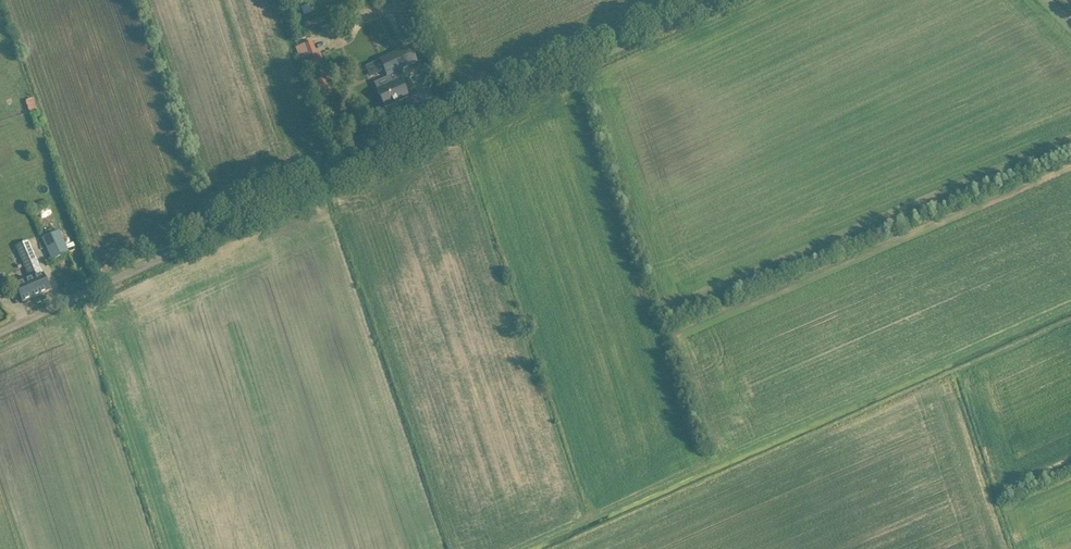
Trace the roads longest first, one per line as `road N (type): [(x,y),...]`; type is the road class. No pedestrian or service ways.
road 1 (unclassified): [(0,332),(716,0)]

